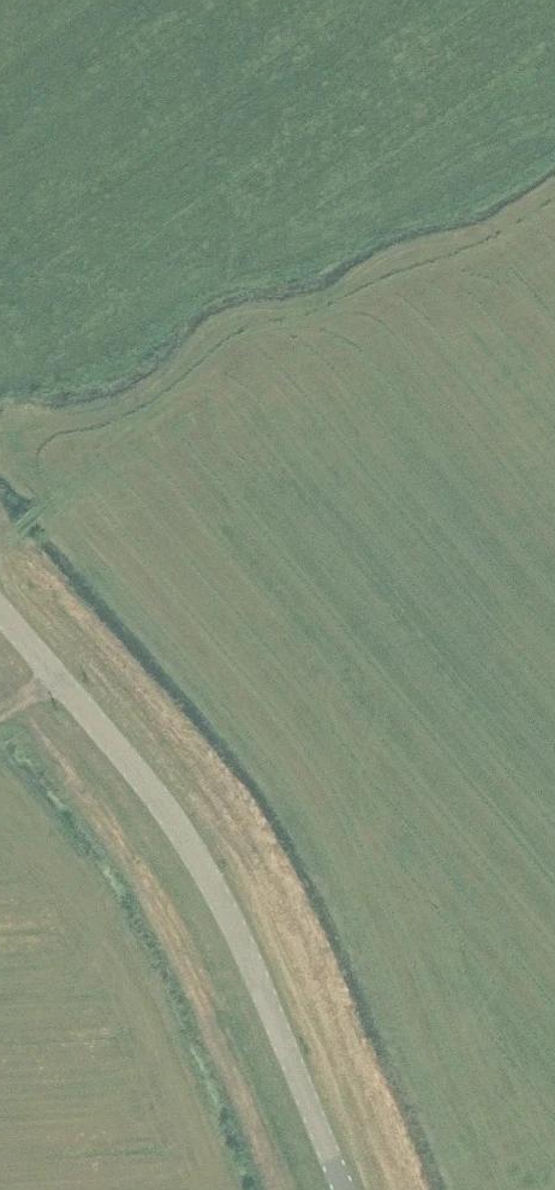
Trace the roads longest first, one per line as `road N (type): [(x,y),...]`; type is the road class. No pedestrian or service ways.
road 1 (tertiary): [(344,1189),(244,948),(195,855),(128,760),(0,609)]

